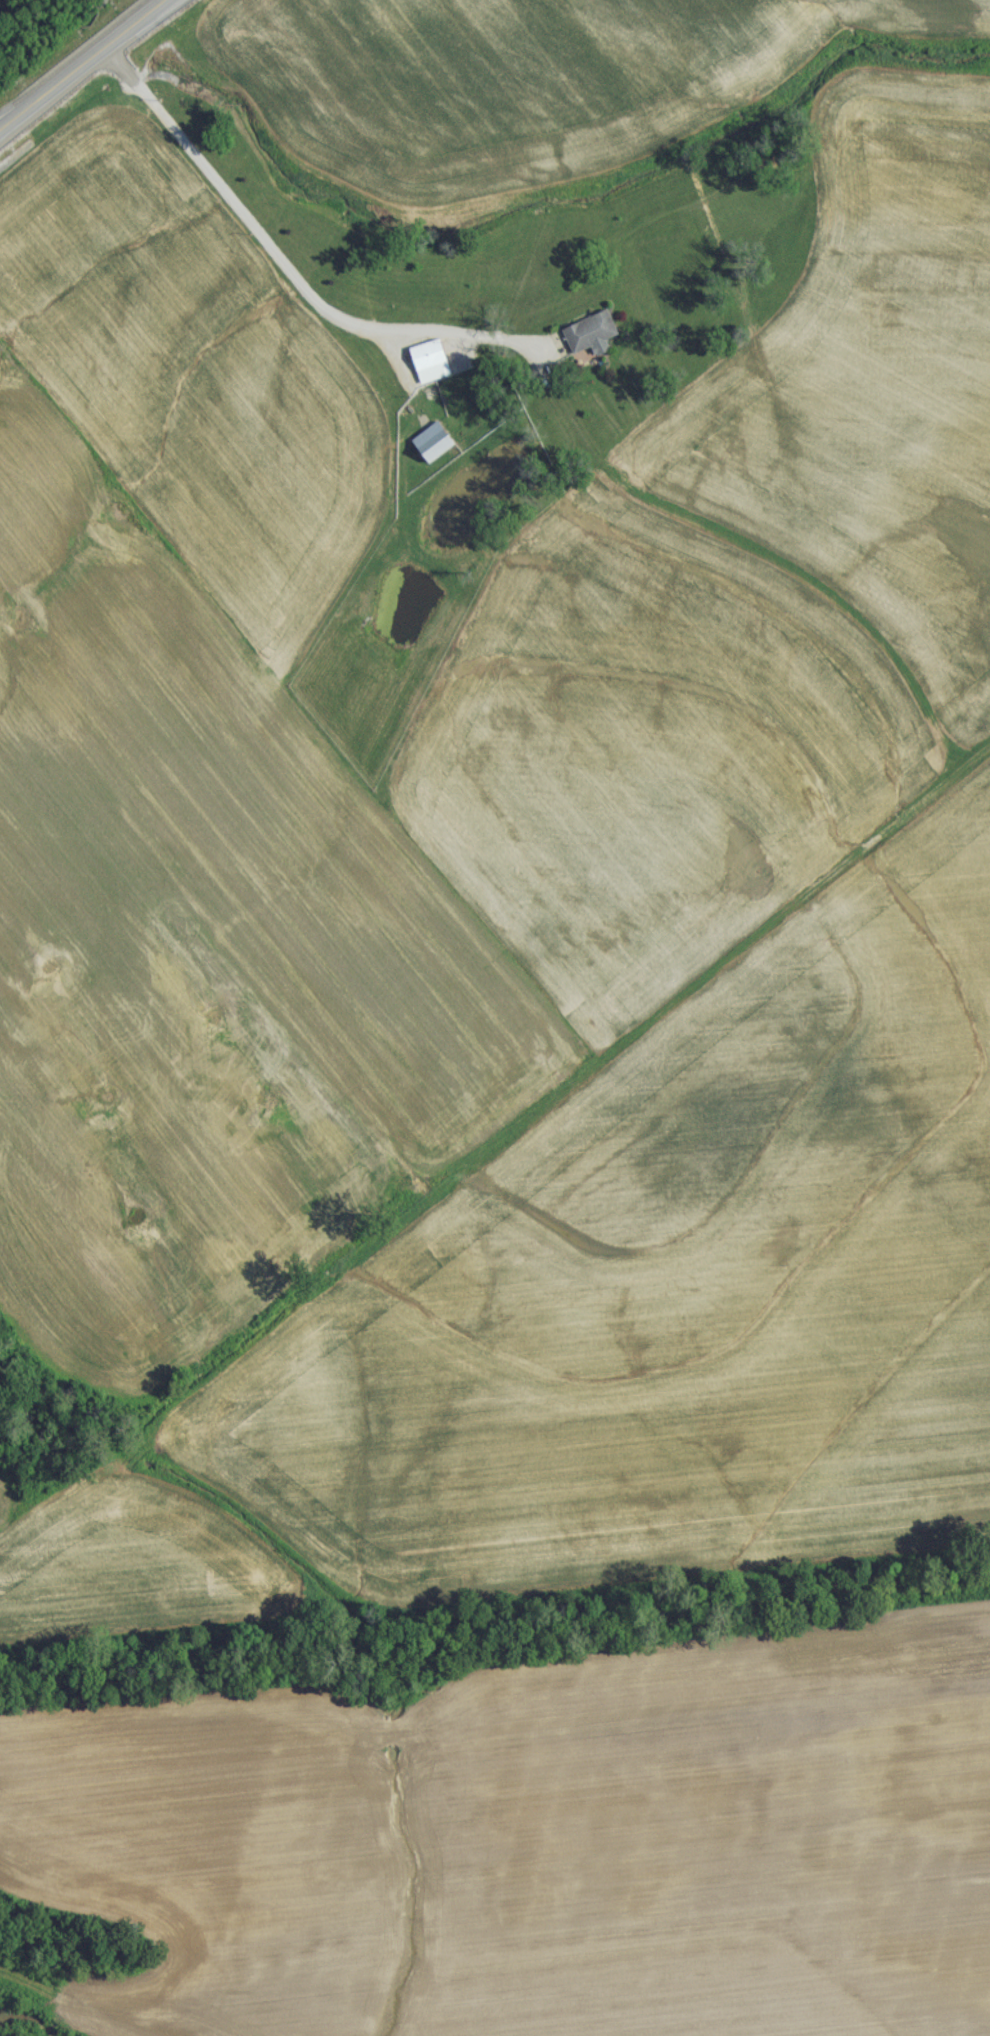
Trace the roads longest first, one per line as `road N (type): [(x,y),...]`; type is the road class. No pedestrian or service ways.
road 1 (primary): [(166,0),(0,131)]

